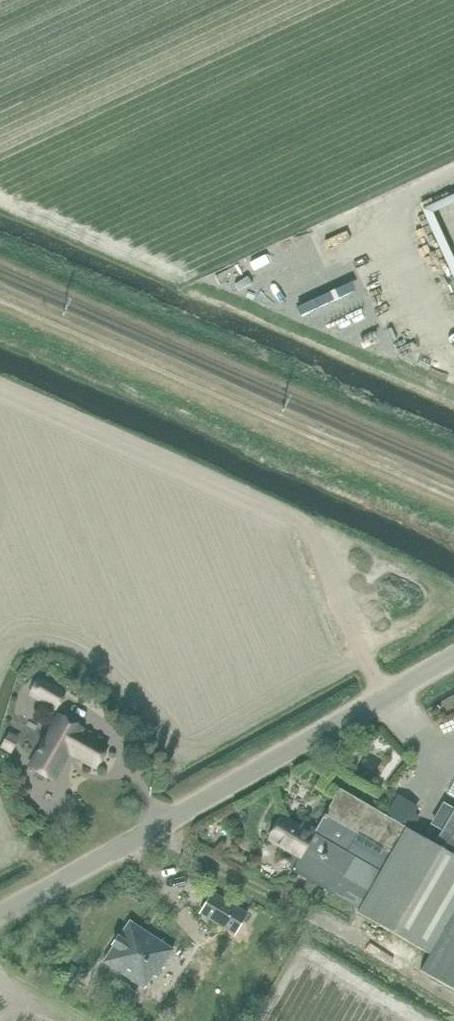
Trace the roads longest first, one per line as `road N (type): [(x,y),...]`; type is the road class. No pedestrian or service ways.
road 1 (unclassified): [(0,911),(453,657)]
road 2 (track): [(0,297),(453,496)]

